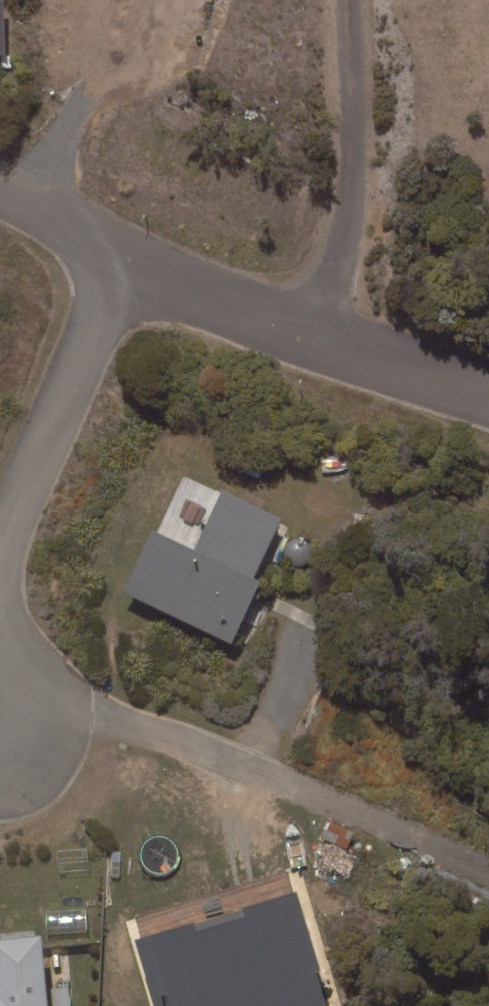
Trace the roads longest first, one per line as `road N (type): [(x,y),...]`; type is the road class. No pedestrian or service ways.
road 1 (residential): [(488,396),(289,330),(127,260)]
road 2 (residential): [(127,260),(0,554)]
road 3 (residential): [(127,260),(0,190)]

